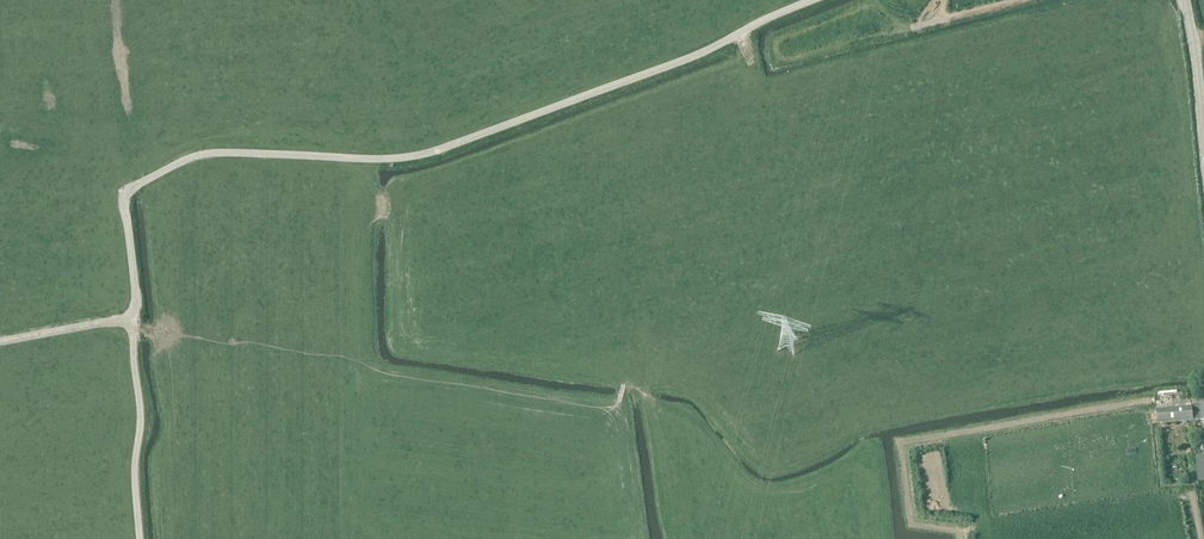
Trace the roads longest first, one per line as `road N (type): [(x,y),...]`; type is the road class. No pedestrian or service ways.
road 1 (track): [(141,538),(135,458),(142,417),(130,319)]
road 2 (tertiary): [(1203,145),(1186,0)]

